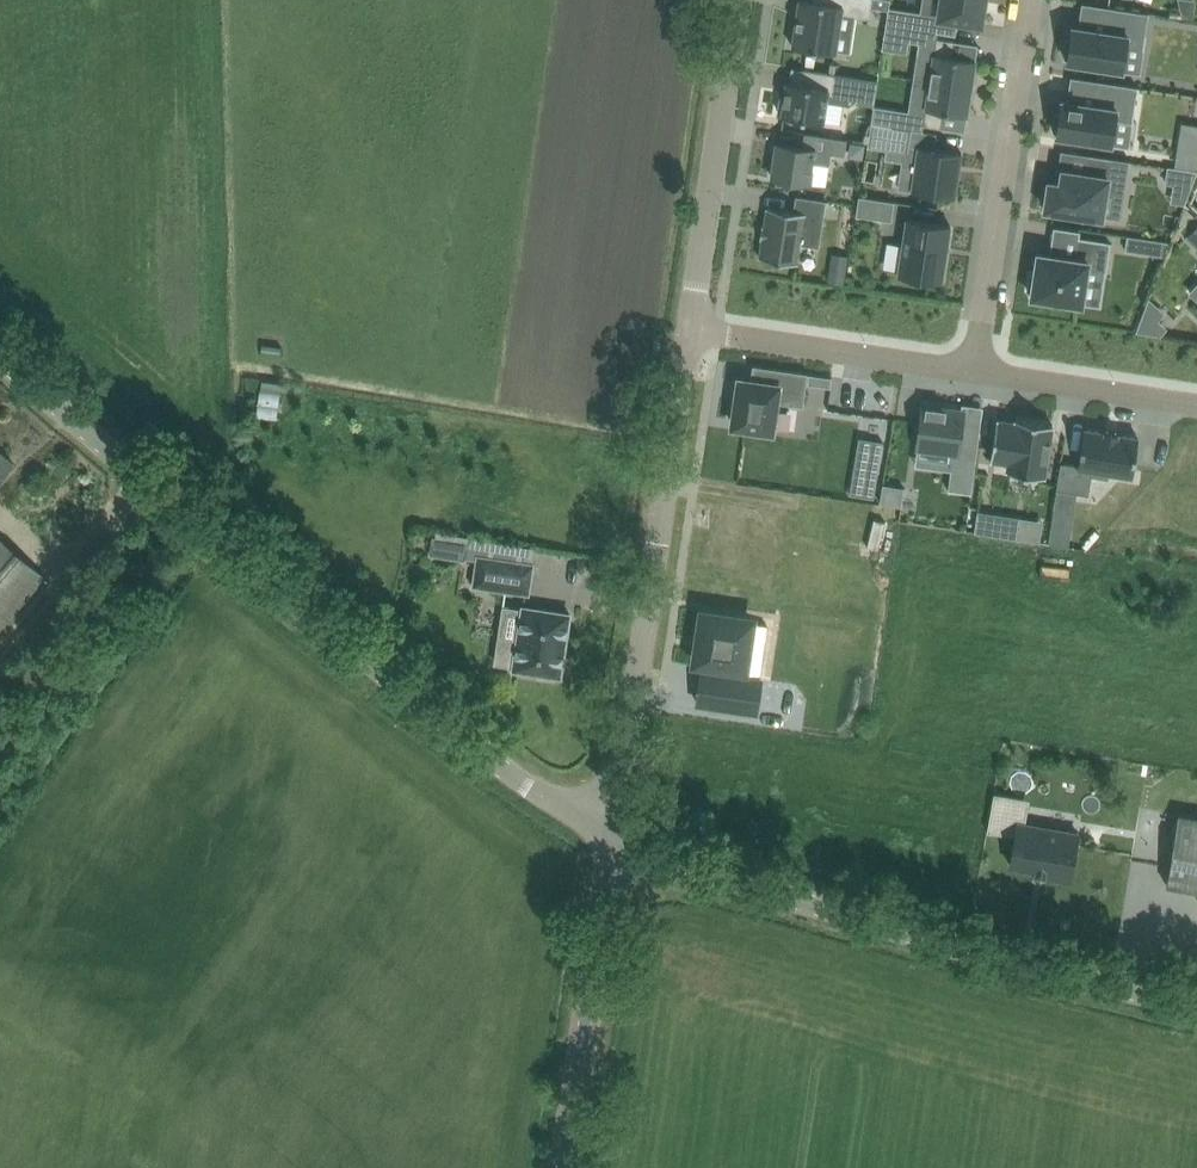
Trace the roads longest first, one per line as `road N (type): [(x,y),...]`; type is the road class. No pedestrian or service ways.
road 1 (unclassified): [(615,829),(523,783),(0,355)]
road 2 (unclassified): [(615,829),(666,861),(949,945),(1196,1000)]
road 3 (tertiary): [(615,829),(691,325)]
road 4 (residential): [(973,373),(1032,0)]
road 5 (tertiary): [(563,1167),(615,829)]
road 6 (tertiary): [(691,325),(741,0)]
road 7 (residential): [(691,325),(973,373)]
road 8 (residential): [(973,373),(1196,404)]

